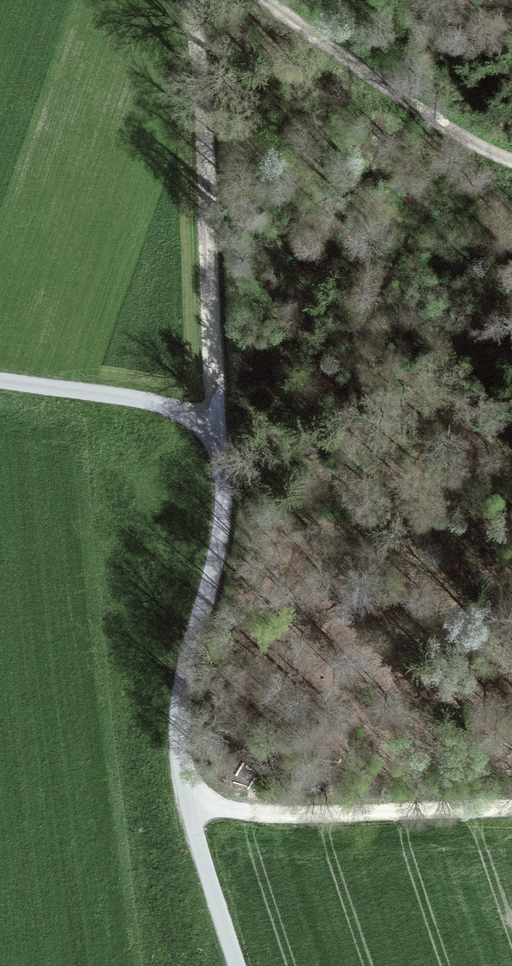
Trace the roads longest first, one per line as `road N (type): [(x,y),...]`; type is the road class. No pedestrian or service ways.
road 1 (unclassified): [(0,380),(146,400),(218,444),(222,497),(184,670),(178,745),(195,836),(239,965)]
road 2 (track): [(218,444),(189,0)]
road 3 (track): [(511,806),(294,816),(187,805)]
road 4 (track): [(253,0),(511,158)]

